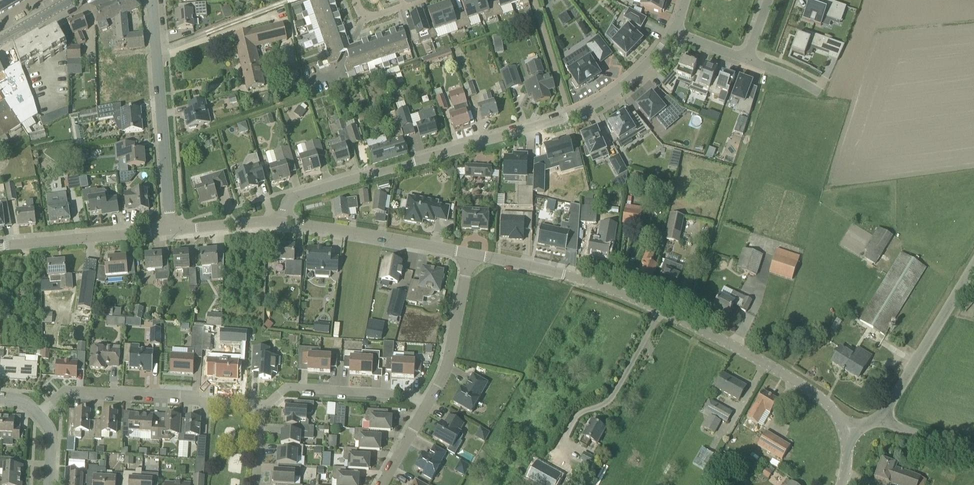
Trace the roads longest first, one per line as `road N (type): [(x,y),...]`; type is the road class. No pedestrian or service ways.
road 1 (residential): [(290,225),(306,203),(345,185),(569,116),(637,81),(675,29)]
road 2 (unclassified): [(845,433),(805,385),(698,327),(620,292),(471,253)]
road 3 (residential): [(37,411),(59,389),(266,407)]
road 4 (residential): [(173,232),(153,0)]
road 5 (residential): [(471,253),(290,225)]
road 6 (residential): [(0,246),(173,232)]
road 7 (residential): [(266,407),(292,392),(432,400)]
road 8 (unclassified): [(883,418),(973,276)]
road 9 (residential): [(432,400),(454,355),(471,253)]

